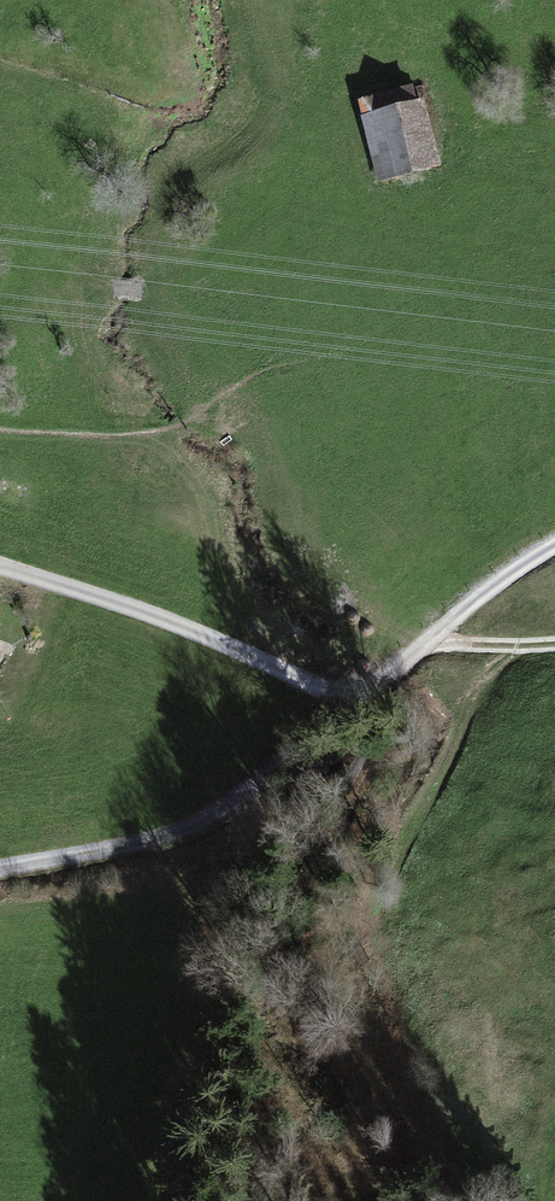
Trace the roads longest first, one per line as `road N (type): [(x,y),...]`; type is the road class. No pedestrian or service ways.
road 1 (track): [(0,868),(215,821),(360,691),(554,539)]
road 2 (track): [(360,691),(312,682),(0,560)]
road 3 (track): [(393,866),(481,691),(516,644)]
road 4 (track): [(429,643),(554,643)]

